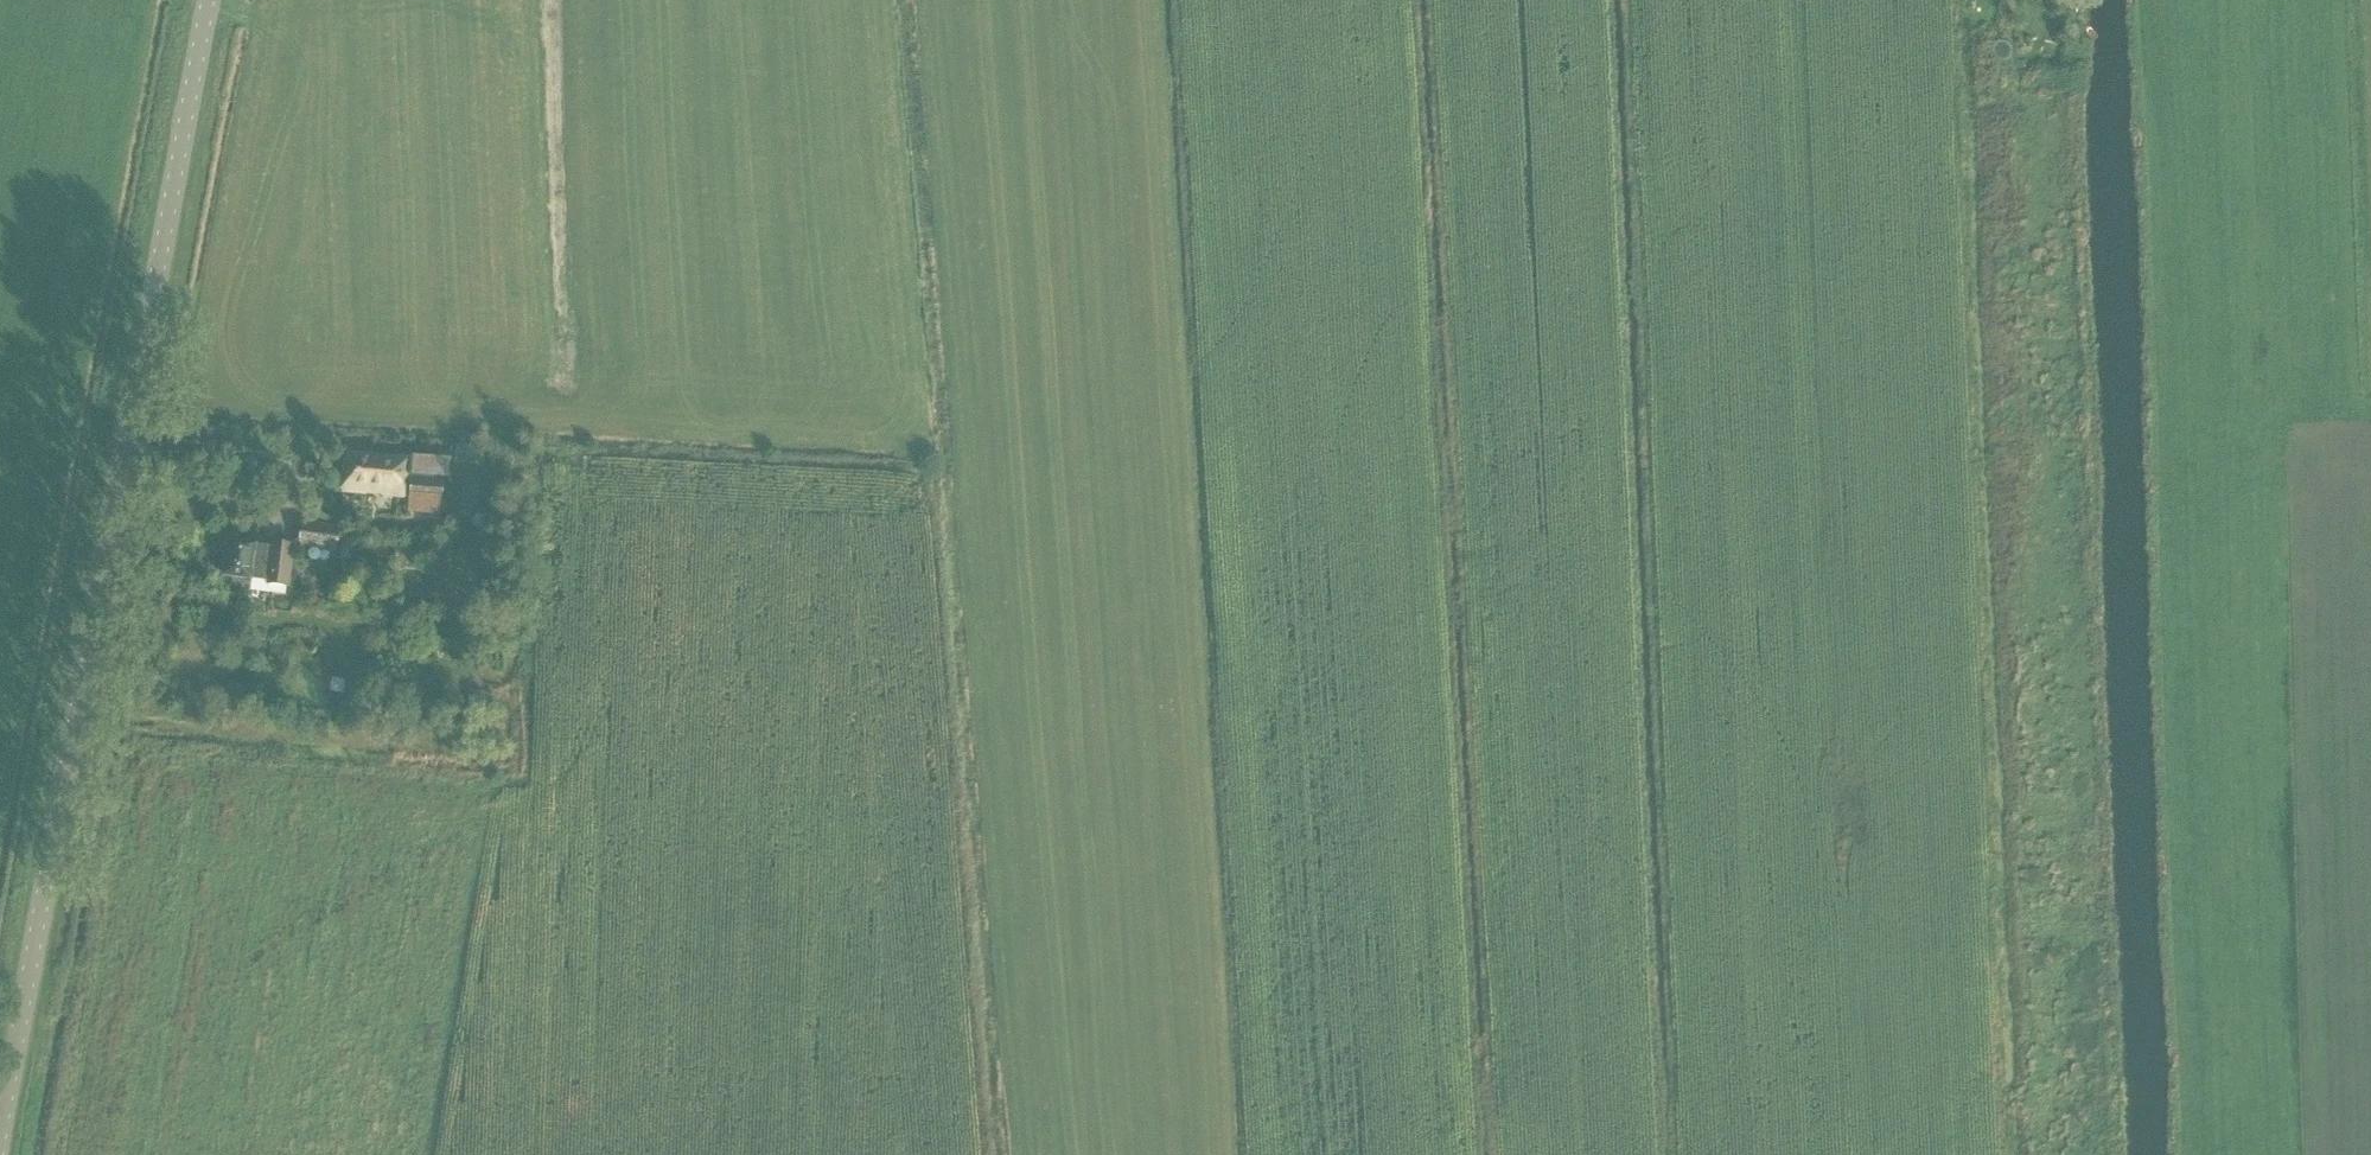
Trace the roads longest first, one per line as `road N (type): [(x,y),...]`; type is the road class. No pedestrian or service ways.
road 1 (tertiary): [(3,1154),(60,744),(206,0)]

